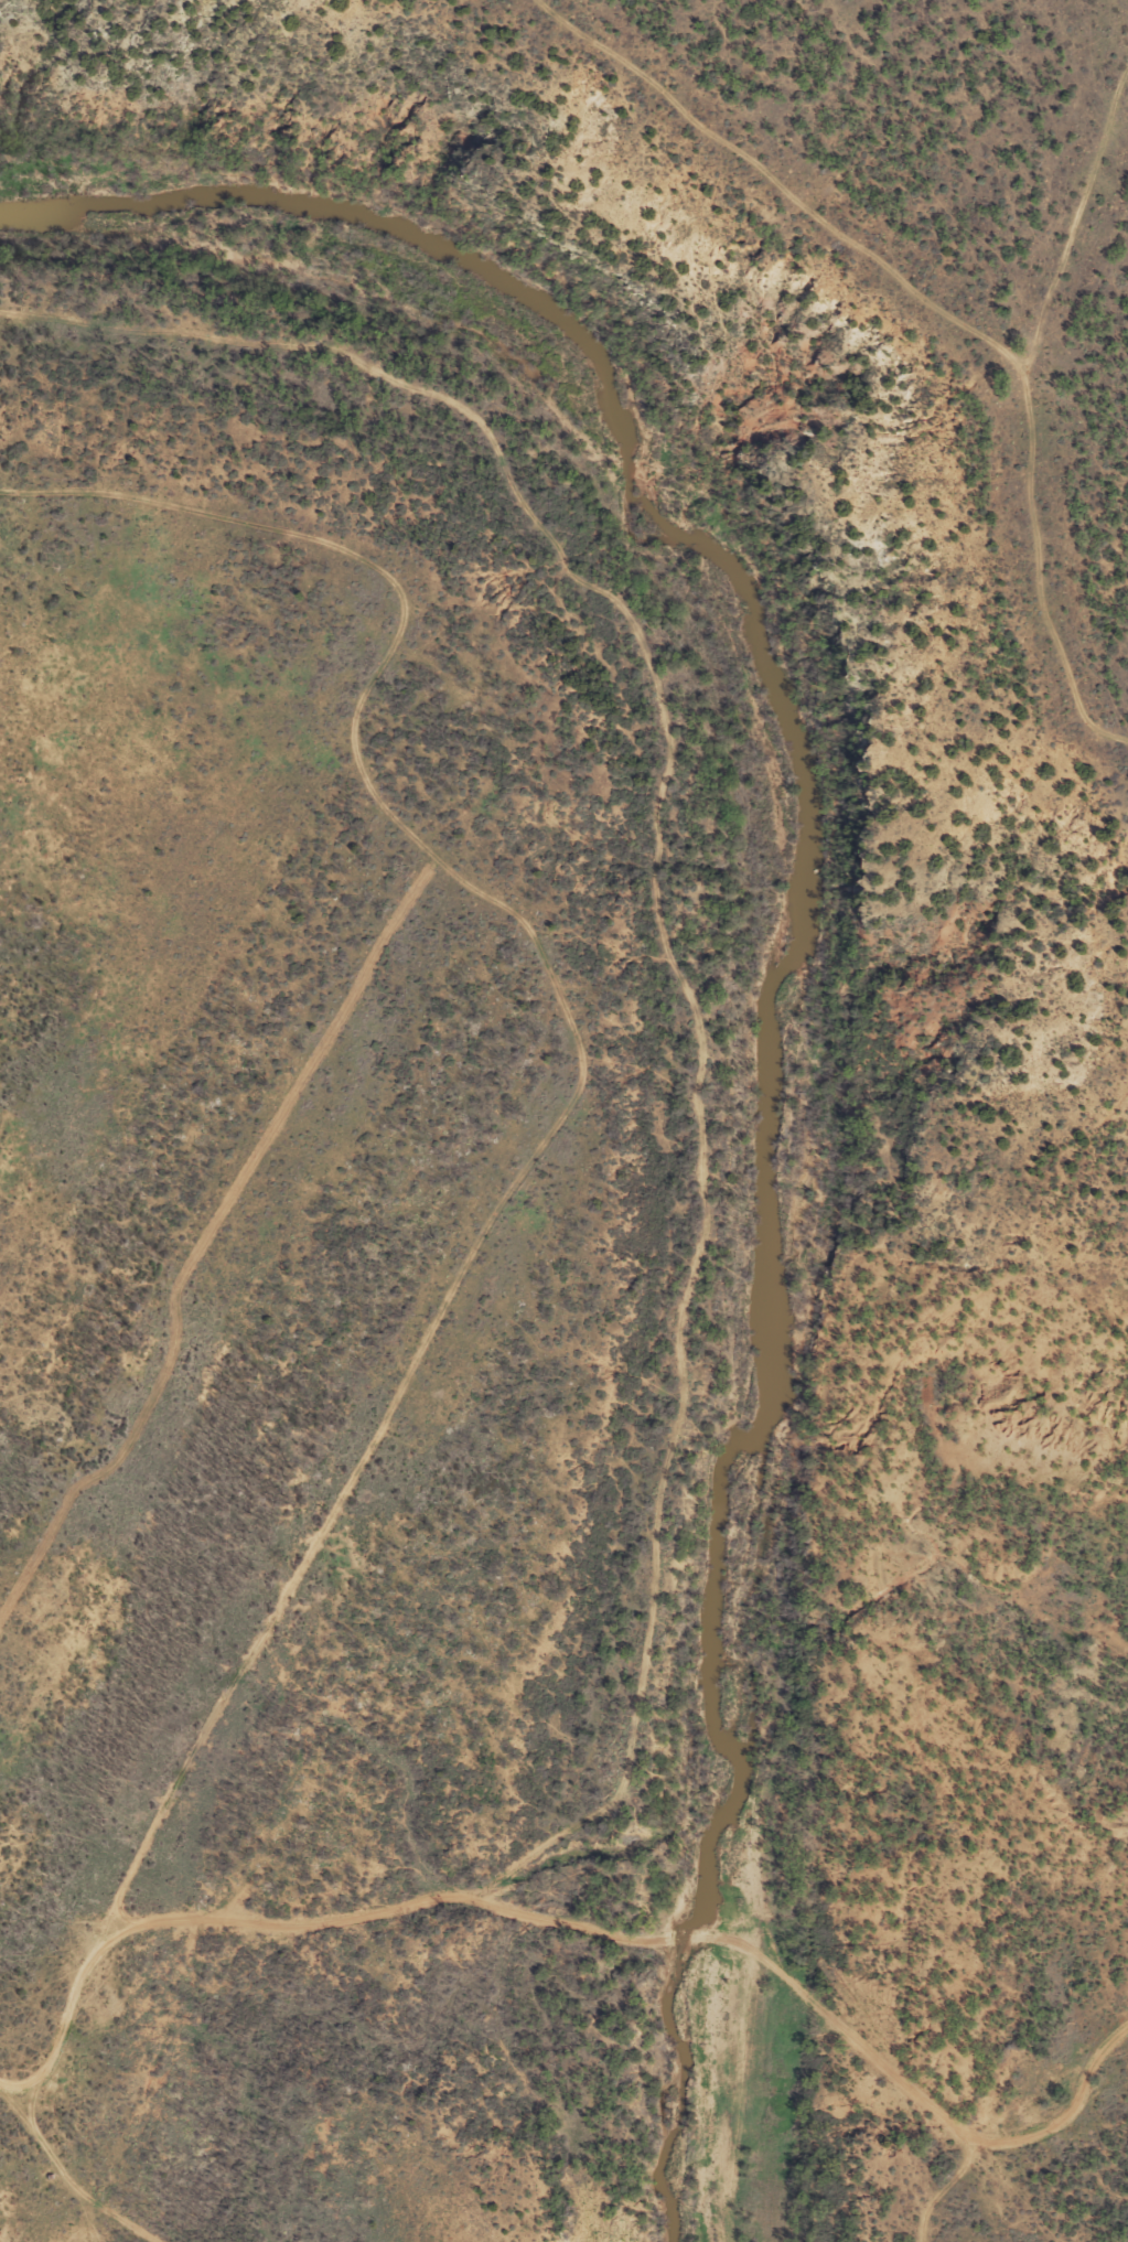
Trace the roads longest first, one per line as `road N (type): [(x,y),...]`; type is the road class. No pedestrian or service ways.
road 1 (track): [(1127,738),(1100,718),(1062,630),(1056,378),(1127,98)]

